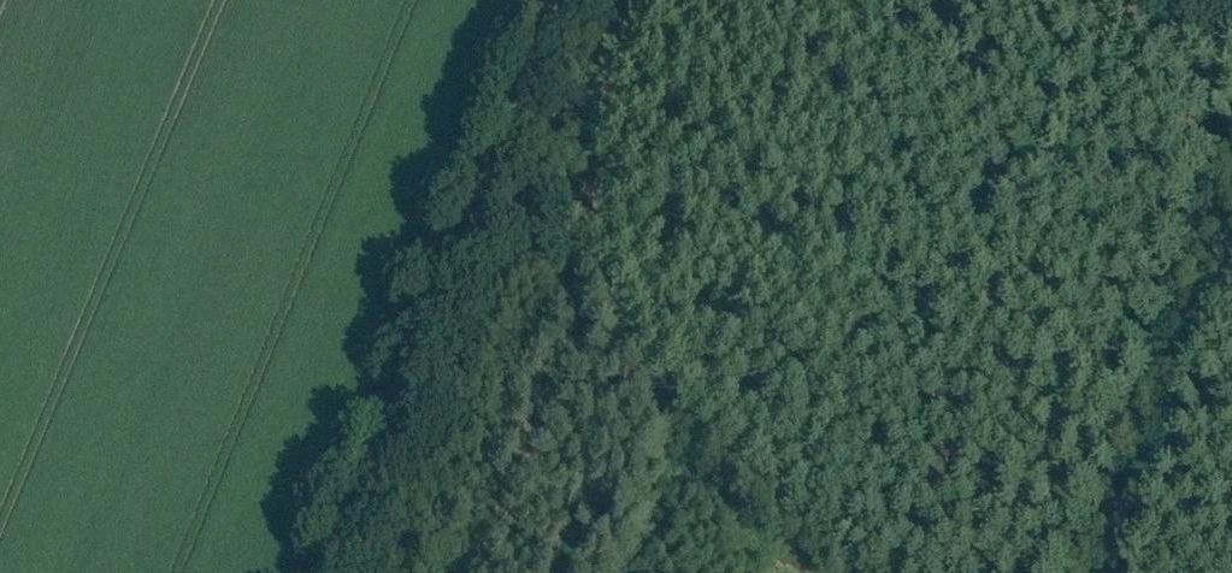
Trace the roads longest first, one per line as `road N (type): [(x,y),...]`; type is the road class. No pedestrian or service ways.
road 1 (unclassified): [(297,572),(532,0)]

